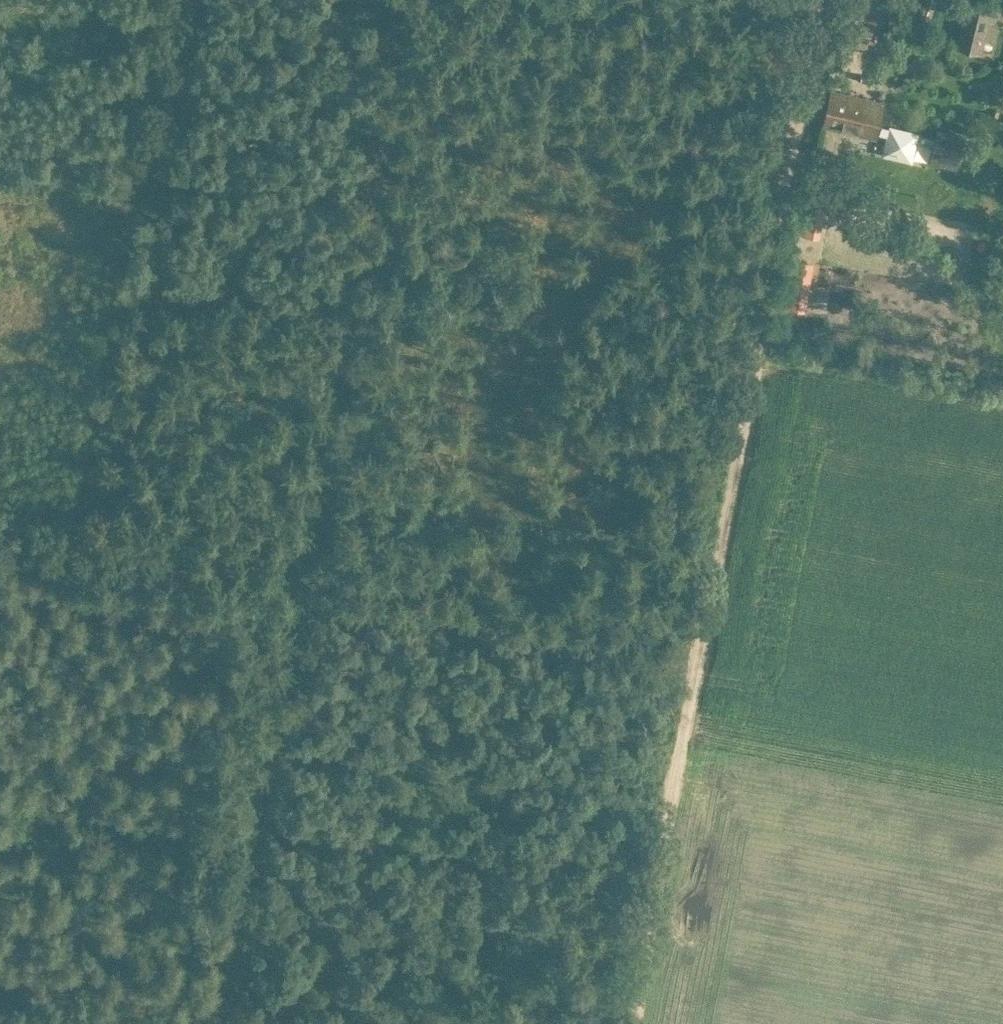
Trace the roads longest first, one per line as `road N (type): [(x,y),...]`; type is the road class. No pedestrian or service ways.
road 1 (track): [(620,1023),(817,0)]

